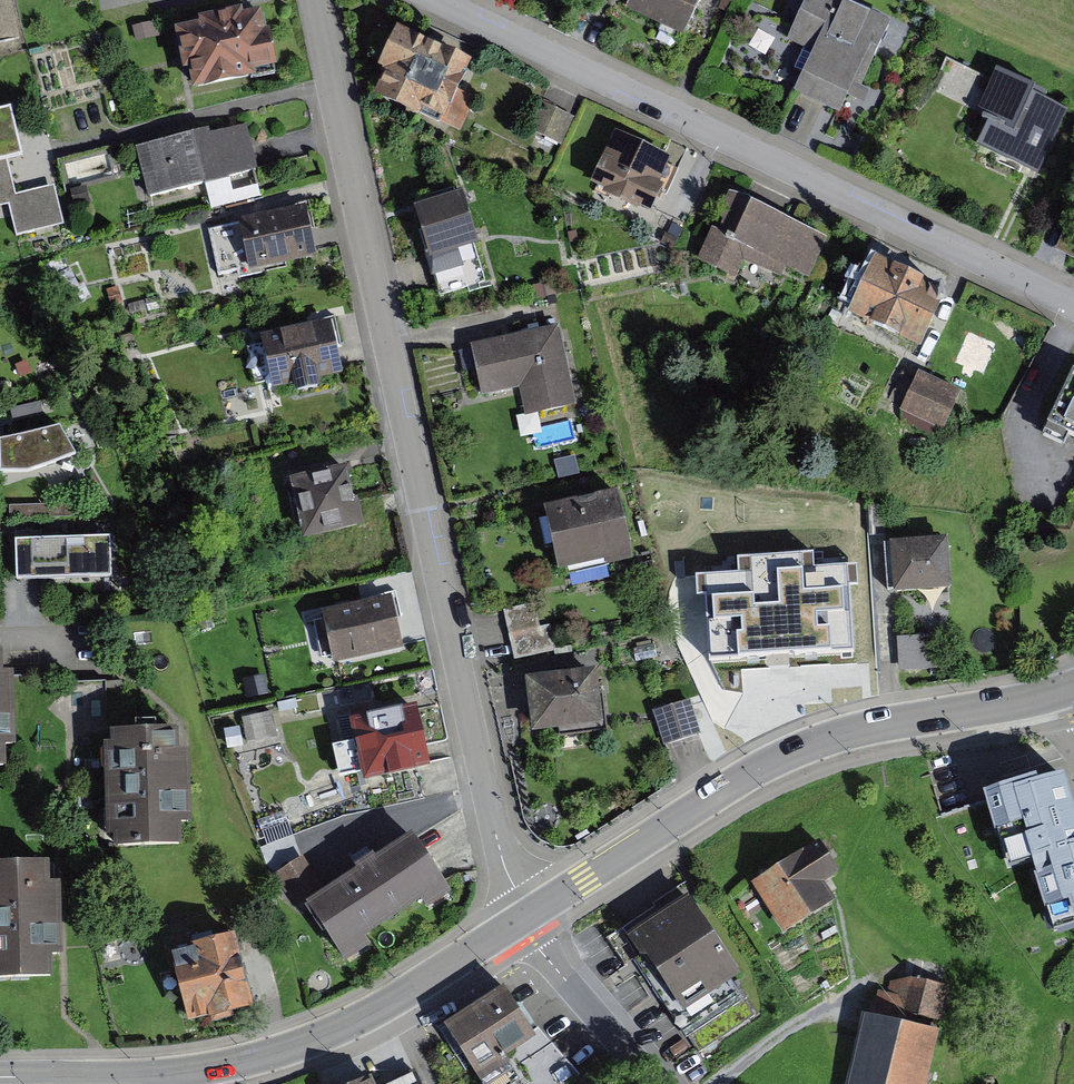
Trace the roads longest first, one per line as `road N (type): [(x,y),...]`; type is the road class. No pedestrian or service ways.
road 1 (residential): [(312,0),(488,791),(526,917)]
road 2 (residential): [(1073,304),(436,0)]
road 3 (tertiary): [(526,917),(781,757),(846,732),(1073,687)]
road 4 (tertiary): [(194,1077),(291,1052),(383,1008),(526,917)]
road 5 (residential): [(526,917),(533,939),(666,1083)]
road 6 (tertiary): [(0,1079),(194,1077)]

